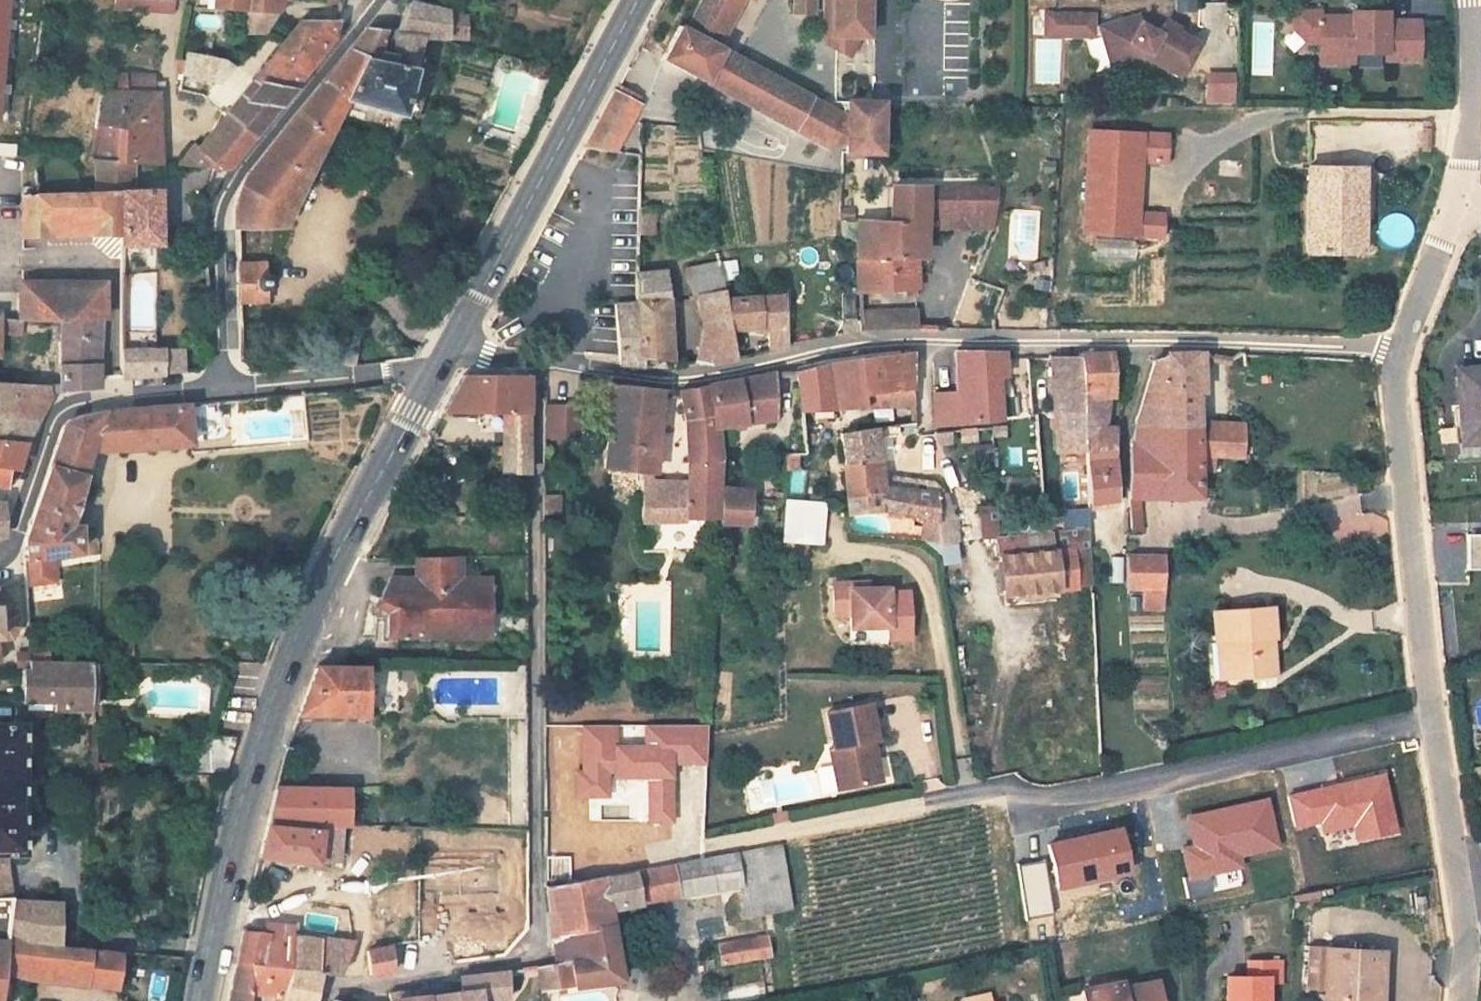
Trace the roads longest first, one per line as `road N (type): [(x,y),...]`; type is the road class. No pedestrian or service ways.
road 1 (residential): [(544,372),(703,383),(939,343),(1397,354)]
road 2 (residential): [(324,1000),(326,993),(531,962),(544,372)]
road 3 (secondary): [(438,368),(284,669),(247,780),(199,1000)]
road 4 (residential): [(1397,354),(1395,402),(1465,949),(1461,1000)]
road 5 (residential): [(219,389),(205,215),(374,0)]
road 6 (secondary): [(635,0),(438,368)]
road 7 (residential): [(0,561),(7,560),(75,405),(219,389)]
road 8 (residential): [(219,389),(438,368)]
road 9 (residential): [(1448,216),(1397,354)]

